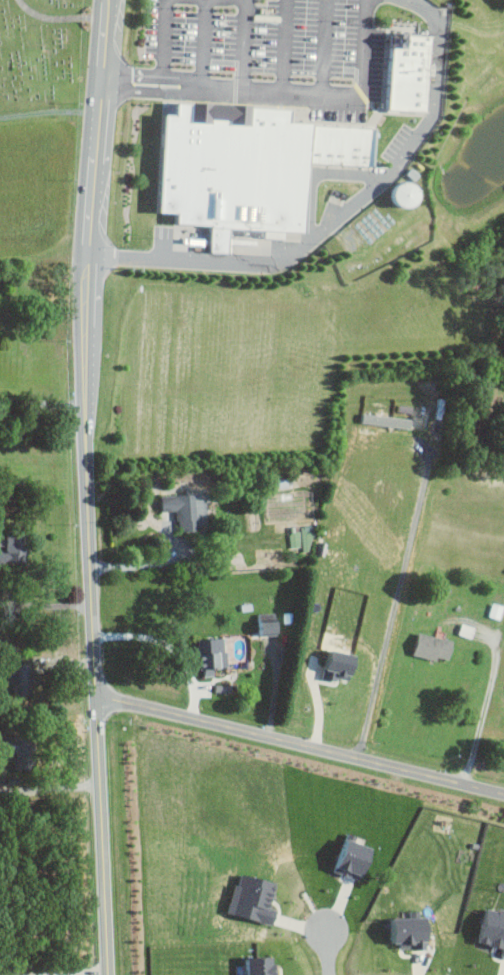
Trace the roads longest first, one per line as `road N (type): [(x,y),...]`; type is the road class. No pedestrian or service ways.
road 1 (tertiary): [(108,974),(86,404)]
road 2 (residential): [(503,797),(97,699)]
road 3 (tertiary): [(86,404),(90,224),(110,0)]

